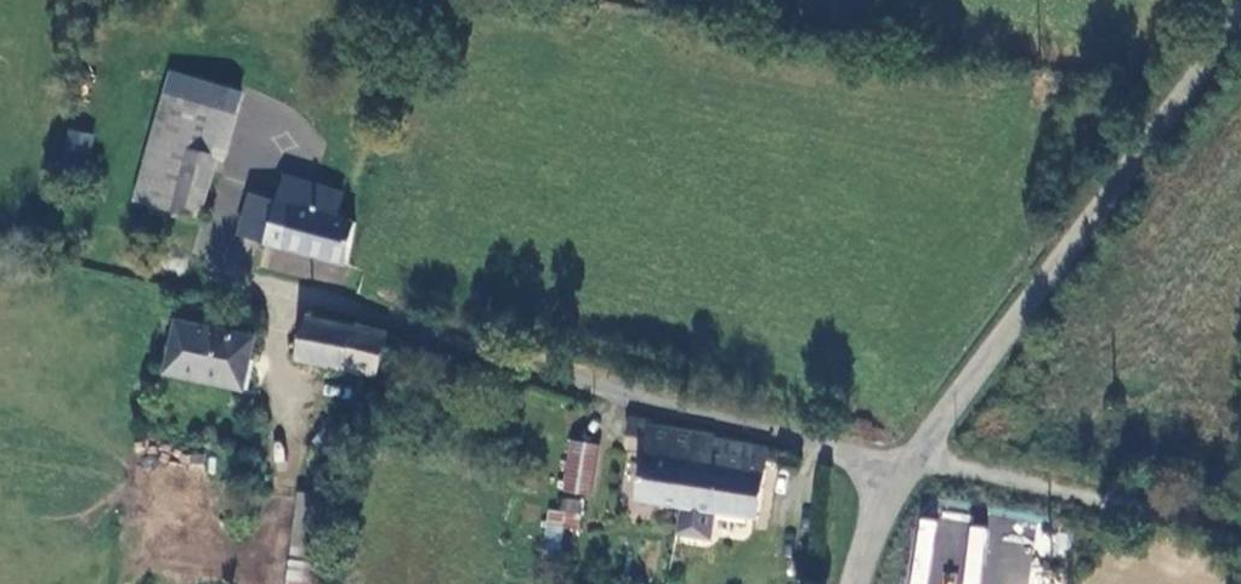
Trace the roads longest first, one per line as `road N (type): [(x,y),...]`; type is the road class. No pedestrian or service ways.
road 1 (unclassified): [(911,458),(364,316)]
road 2 (unclassified): [(911,458),(1240,15)]
road 3 (track): [(1240,526),(911,458)]
road 4 (unclassified): [(861,583),(911,458)]

